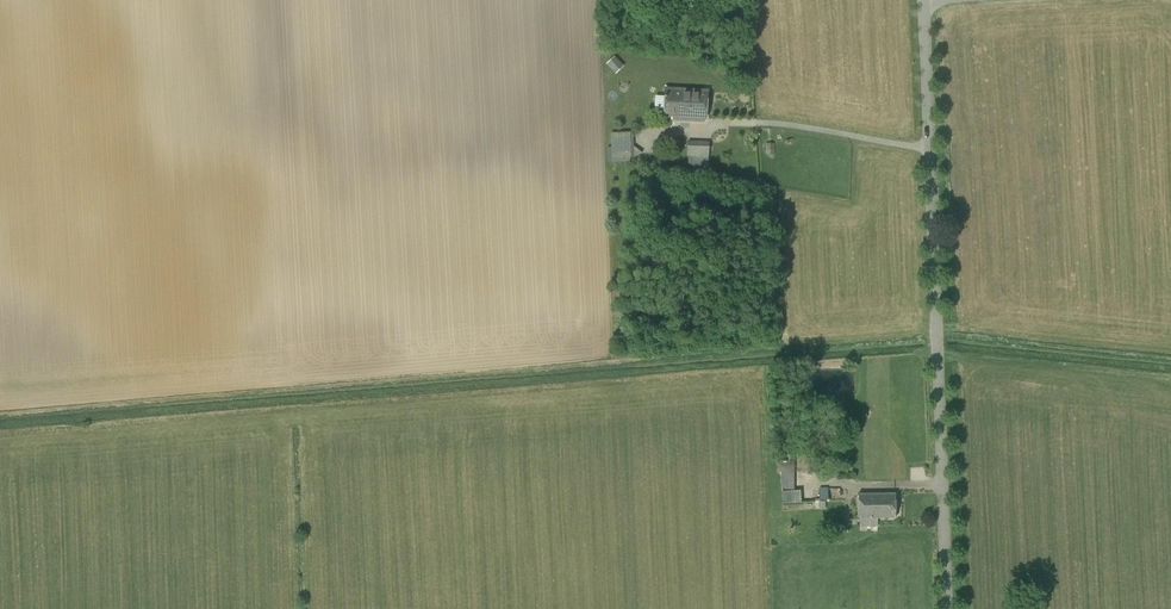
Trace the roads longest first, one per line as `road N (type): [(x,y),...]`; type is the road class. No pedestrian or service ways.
road 1 (unclassified): [(952,608),(927,0)]

